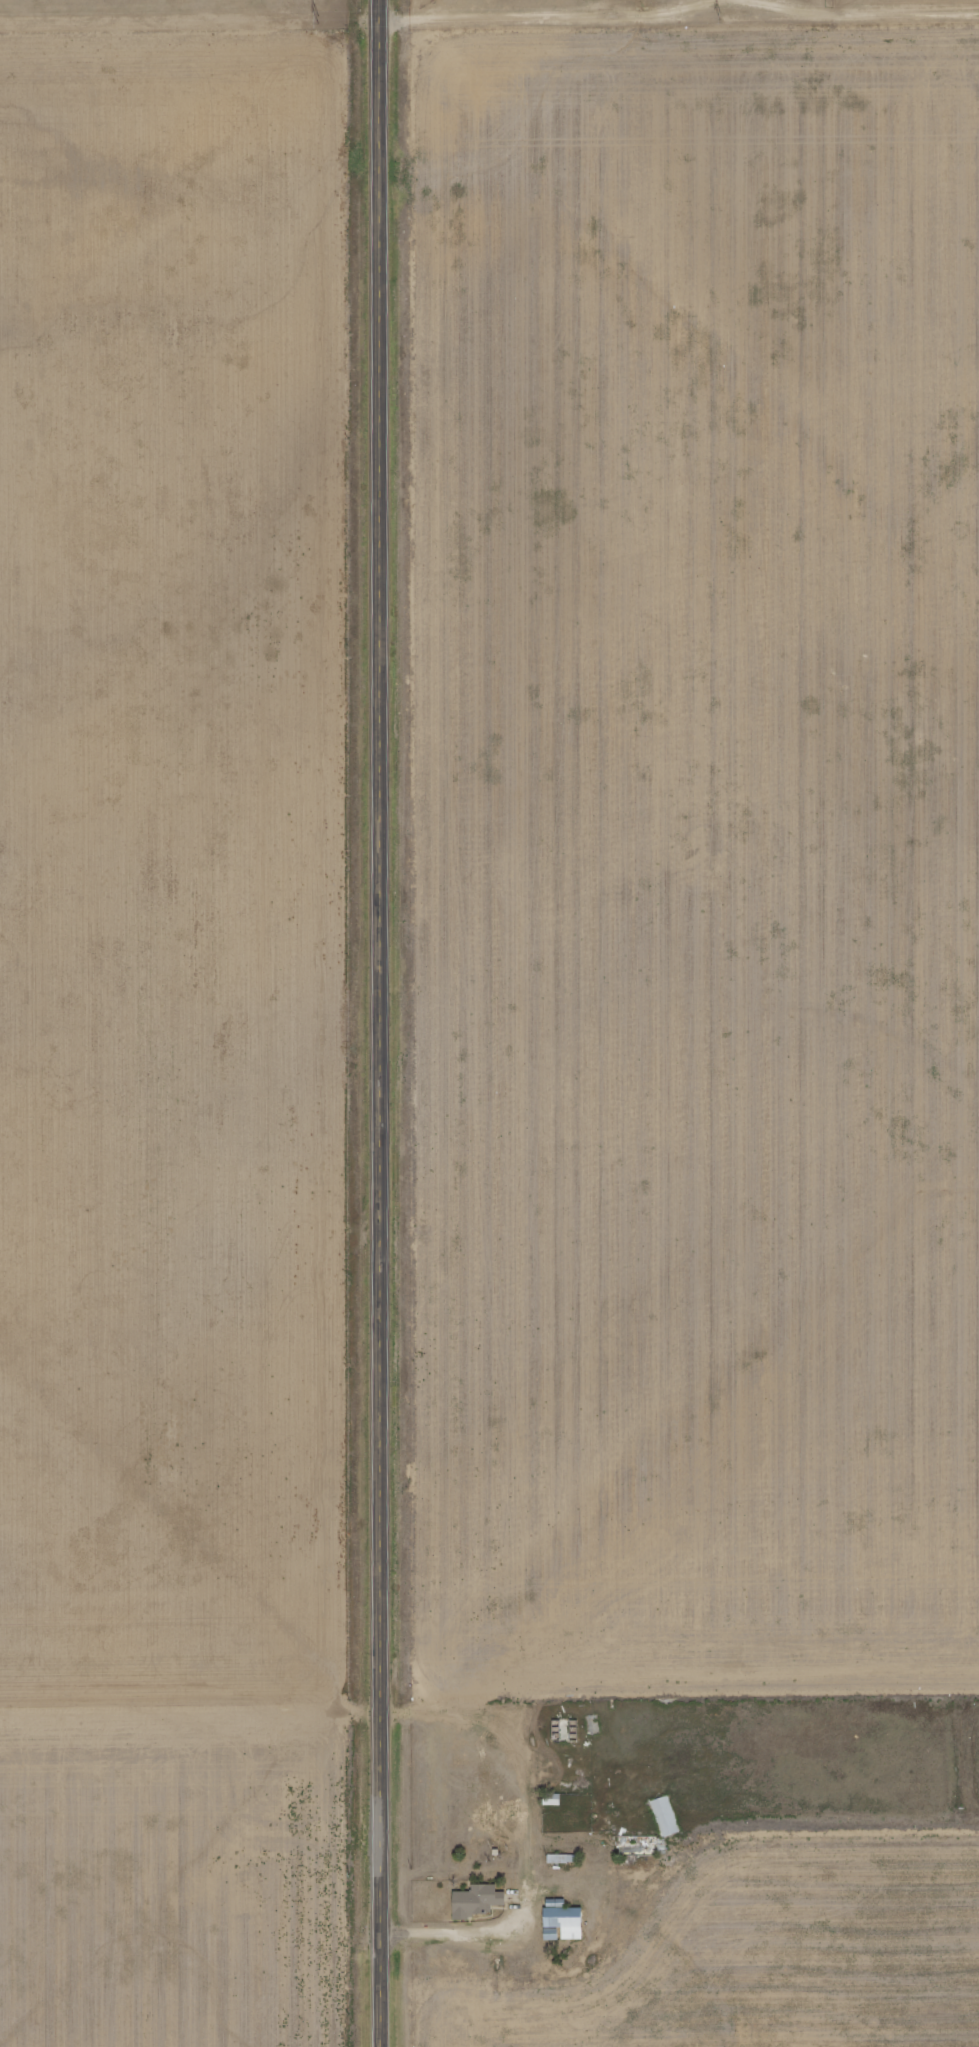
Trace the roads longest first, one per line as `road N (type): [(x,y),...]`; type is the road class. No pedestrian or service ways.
road 1 (tertiary): [(385,2046),(384,0)]

